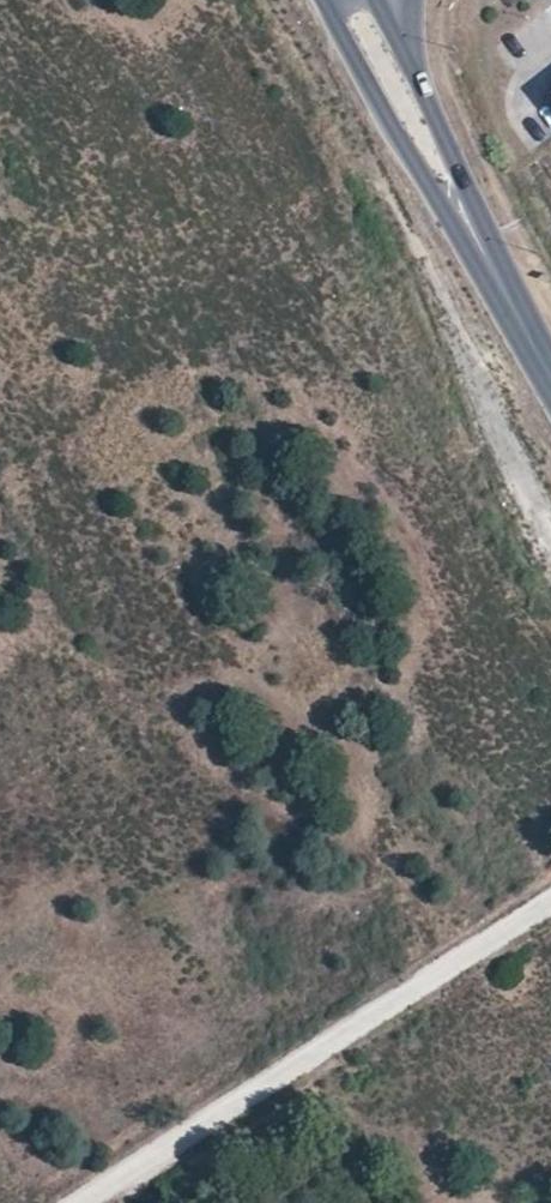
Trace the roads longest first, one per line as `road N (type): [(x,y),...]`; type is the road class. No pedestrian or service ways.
road 1 (unclassified): [(74,1202),(550,901)]
road 2 (tertiary): [(336,10),(435,195),(514,311)]
road 3 (tertiary): [(514,311),(400,0)]

